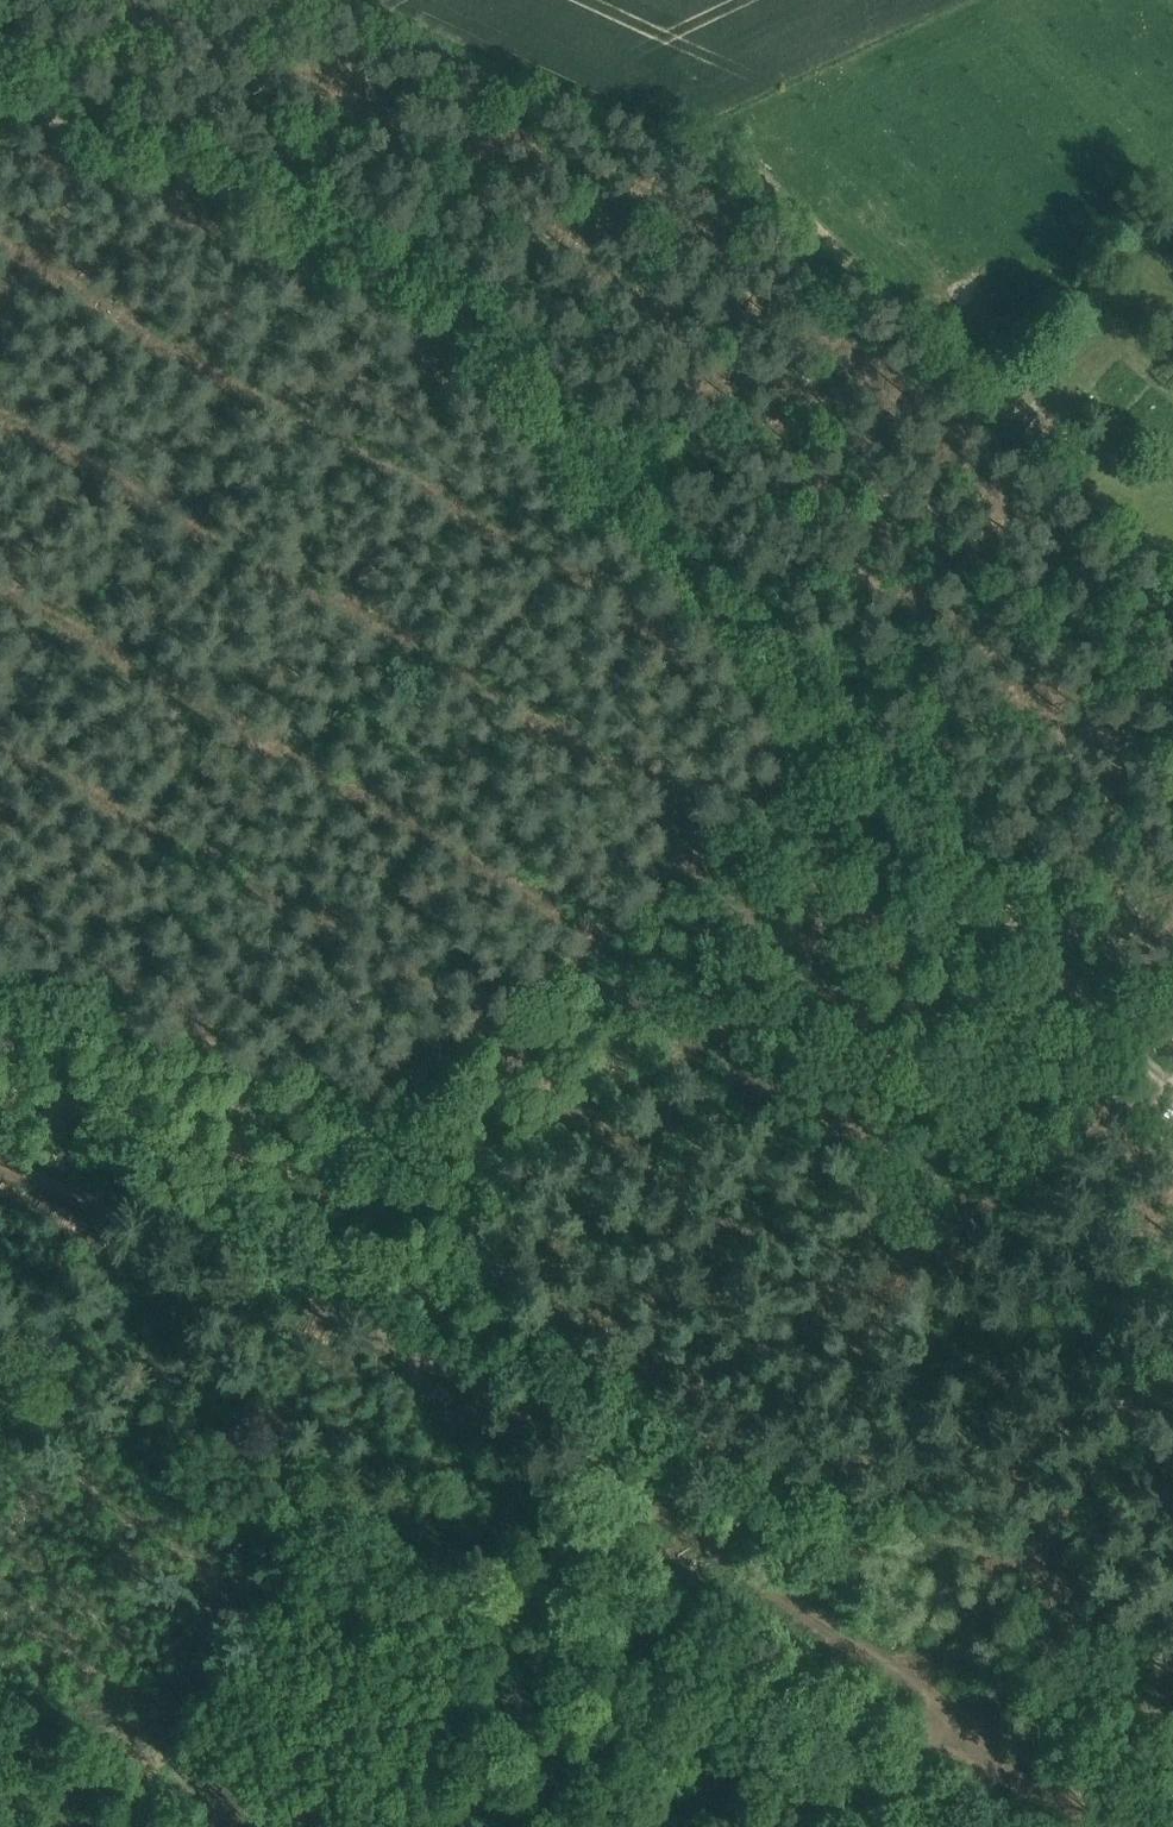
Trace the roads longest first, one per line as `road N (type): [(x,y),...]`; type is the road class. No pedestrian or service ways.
road 1 (track): [(1172,1096),(833,726)]

